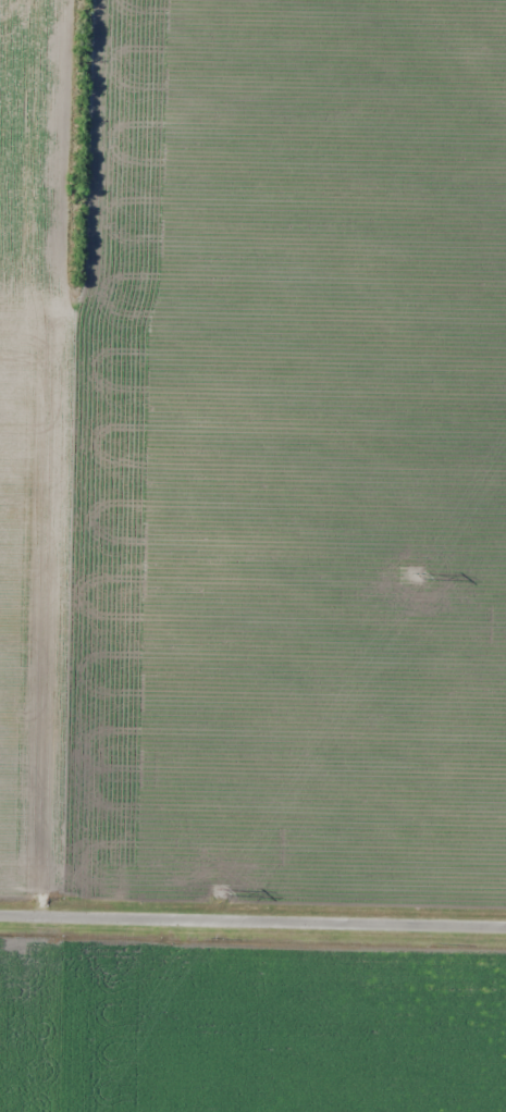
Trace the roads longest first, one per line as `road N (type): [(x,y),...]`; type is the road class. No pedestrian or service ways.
road 1 (residential): [(0,909),(505,921)]

